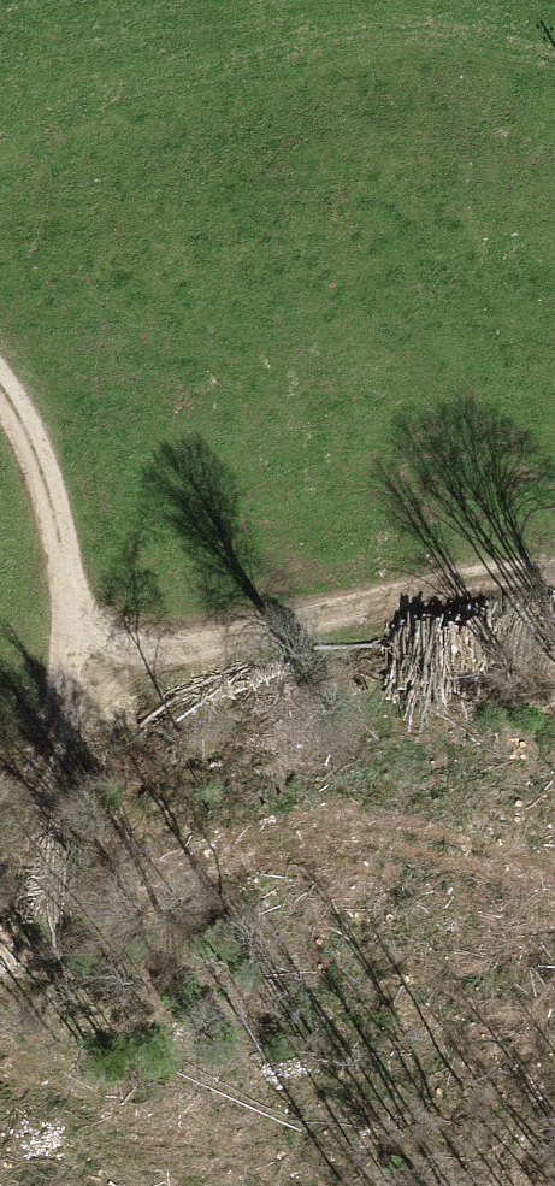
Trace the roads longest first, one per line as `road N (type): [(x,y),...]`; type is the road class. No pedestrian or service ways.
road 1 (track): [(0,371),(32,419),(49,466),(71,606),(100,633),(183,637),(440,579),(554,563)]
road 2 (track): [(83,621),(0,835)]

